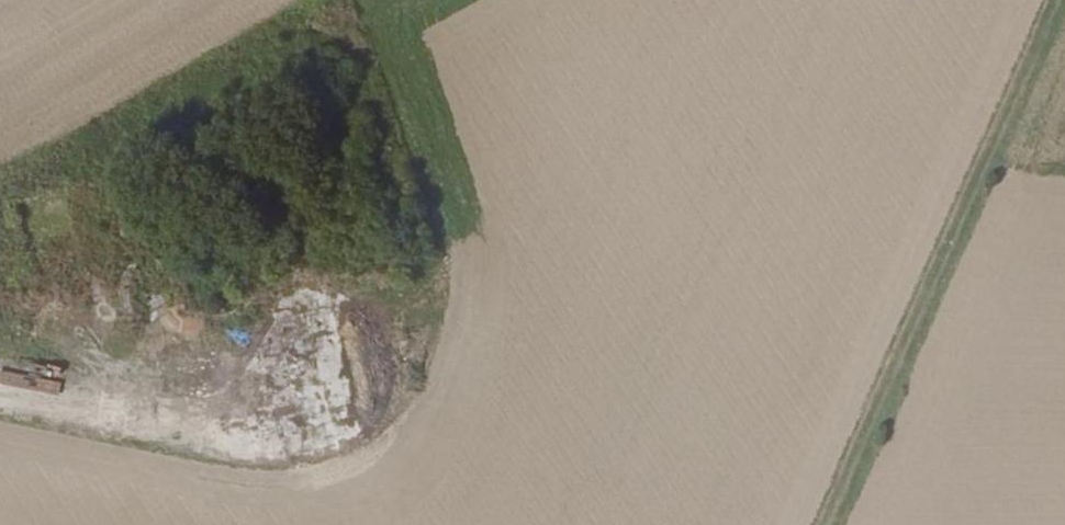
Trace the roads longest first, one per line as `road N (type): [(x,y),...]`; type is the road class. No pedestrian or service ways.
road 1 (track): [(830,524),(1060,0)]

